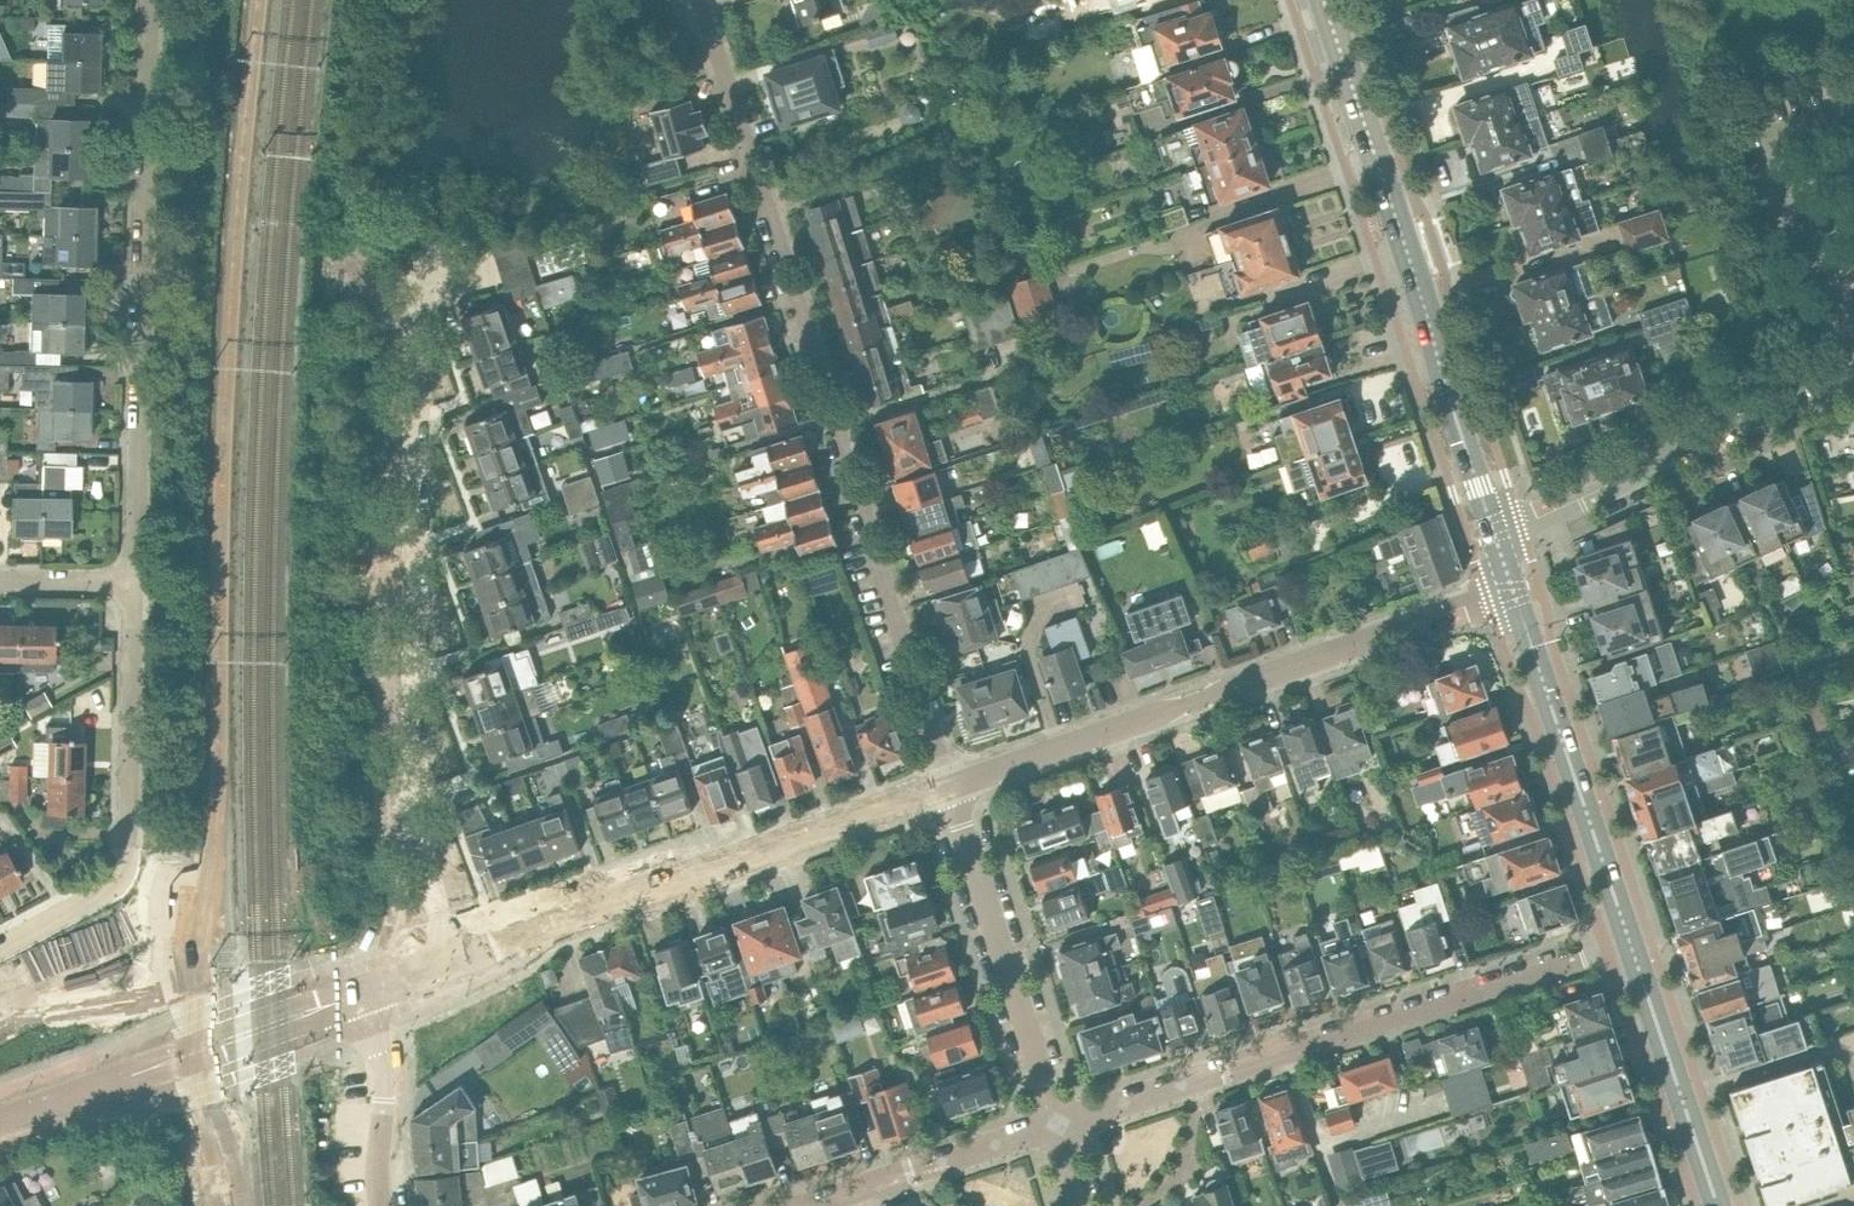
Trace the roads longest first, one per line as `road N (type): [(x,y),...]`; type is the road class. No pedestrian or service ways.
road 1 (residential): [(625,898),(557,895),(490,919),(454,923),(432,891),(414,780),(423,246)]
road 2 (residential): [(949,789),(703,0)]
road 3 (residential): [(1628,940),(1057,1123)]
road 4 (residential): [(949,789),(1513,589)]
road 5 (residential): [(133,580),(148,0)]
road 6 (secondary): [(1495,538),(1324,0)]
road 7 (residential): [(0,946),(121,874),(133,580)]
road 8 (residential): [(1495,538),(1853,371)]
road 9 (secondary): [(1628,940),(1513,589)]
road 10 (residential): [(949,789),(1057,1123)]
road 11 (residential): [(625,898),(949,789)]
road 12 (secondary): [(1718,1205),(1628,940)]
road 13 (residential): [(803,1205),(1057,1123)]
road 14 (residential): [(397,1205),(387,1070)]
road 15 (residential): [(0,577),(133,580)]

